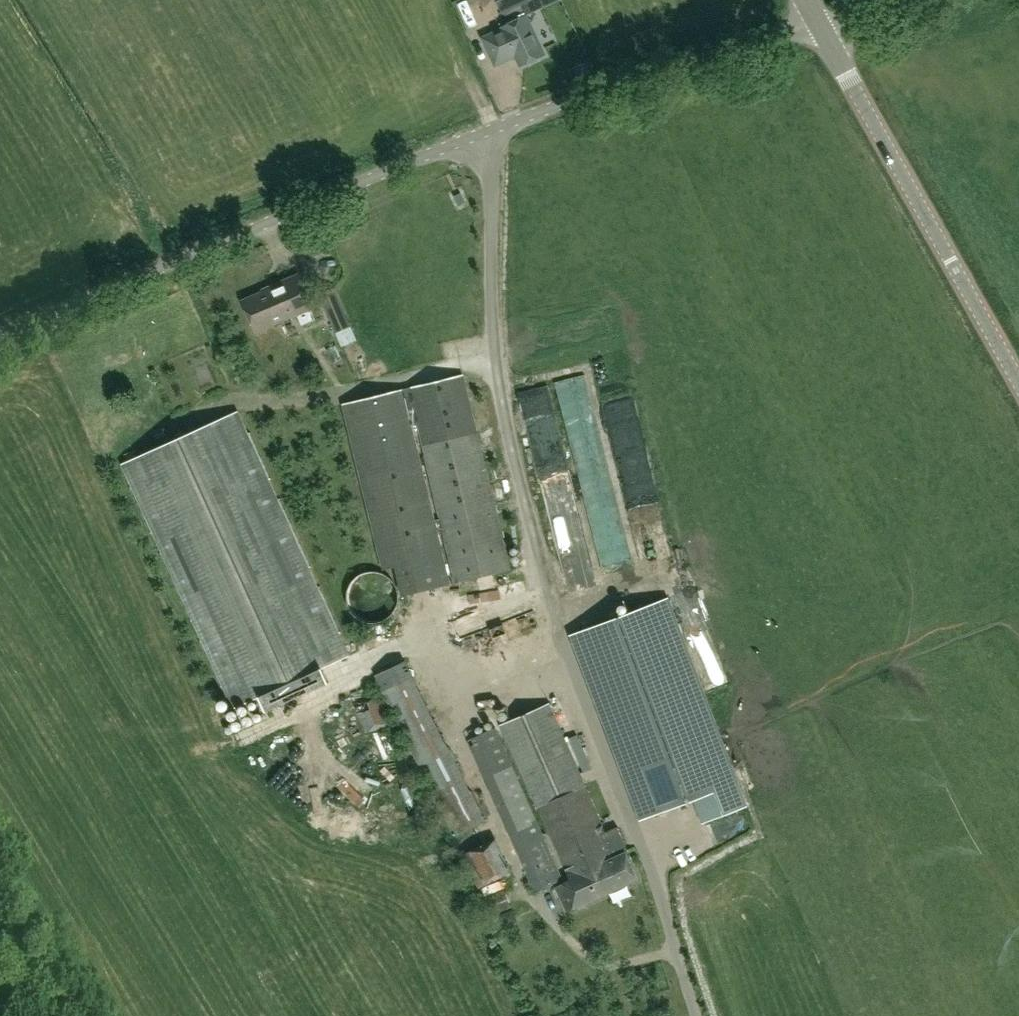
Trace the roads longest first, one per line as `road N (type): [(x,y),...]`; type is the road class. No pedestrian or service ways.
road 1 (unclassified): [(692,1015),(500,452),(488,390),(484,136)]
road 2 (unclassified): [(484,136),(0,335)]
road 3 (tertiary): [(1018,385),(820,31)]
road 4 (unclassified): [(820,31),(484,136)]
road 5 (track): [(62,1015),(0,909)]

